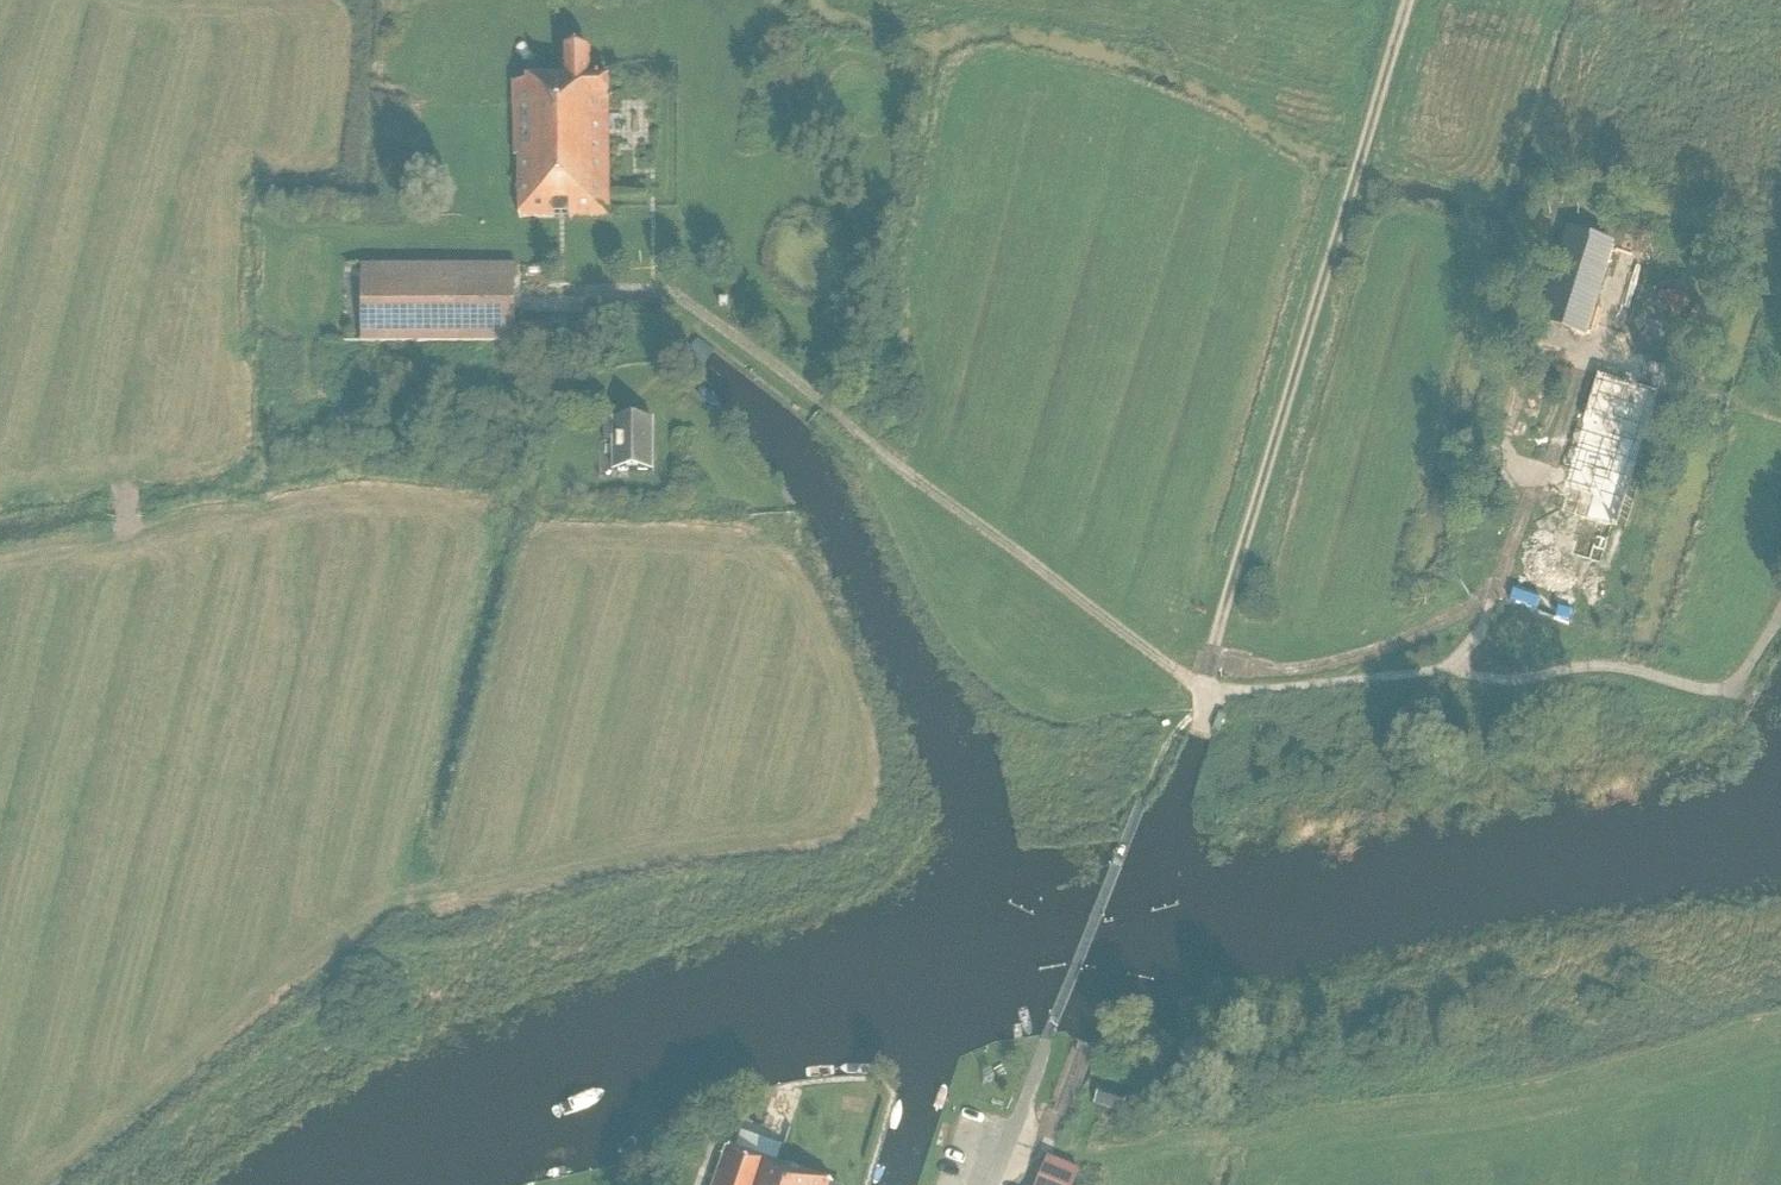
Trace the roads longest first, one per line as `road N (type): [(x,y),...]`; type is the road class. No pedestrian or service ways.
road 1 (track): [(1207,691),(1236,565),(1407,0)]
road 2 (unclassified): [(1199,738),(1207,691),(1427,674),(1517,680),(1594,667),(1723,691),(1743,677),(1780,612)]
road 3 (unclassified): [(992,1184),(1013,1131),(1037,1141),(1050,1136),(1059,1111)]

